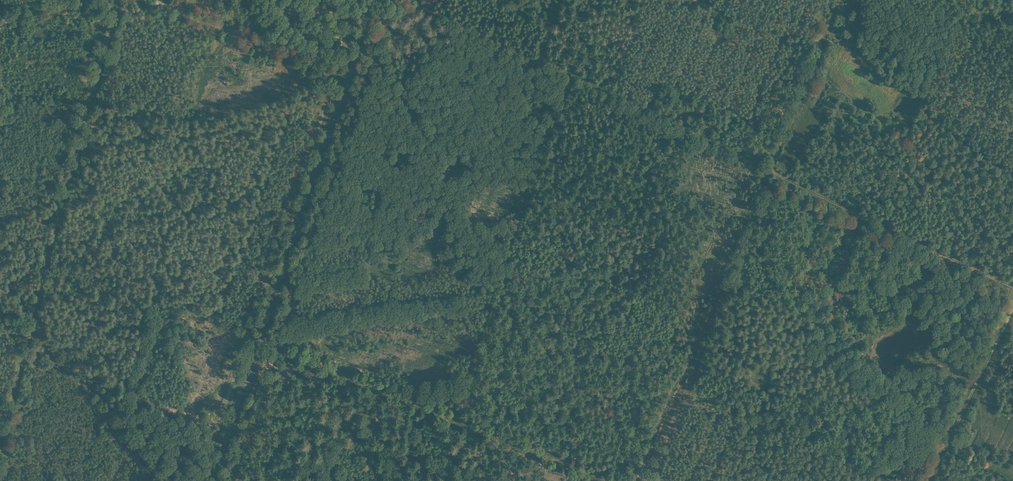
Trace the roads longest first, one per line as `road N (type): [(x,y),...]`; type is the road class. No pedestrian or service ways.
road 1 (secondary): [(213,480),(372,0)]
road 2 (track): [(606,480),(327,366)]
road 3 (track): [(769,166),(1012,286)]
road 4 (track): [(154,480),(117,411),(27,327),(14,284),(0,269)]
road 5 (track): [(676,386),(769,166)]
road 6 (track): [(335,73),(155,0)]
road 7 (track): [(769,166),(839,0)]
road 8 (track): [(947,434),(1012,299)]
road 9 (track): [(0,455),(30,331)]

